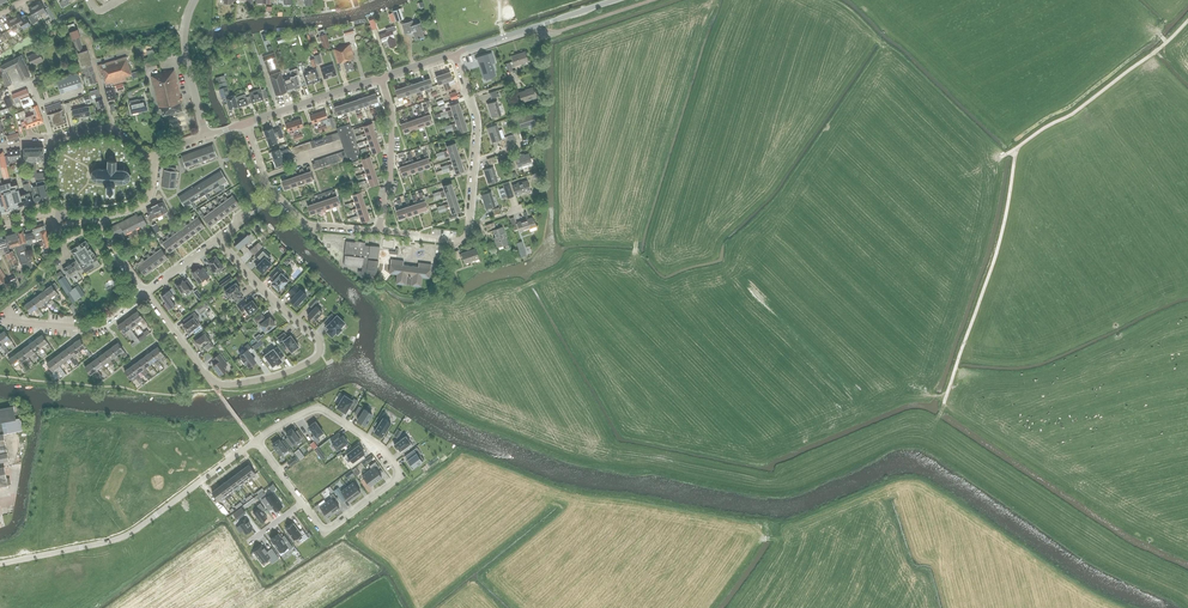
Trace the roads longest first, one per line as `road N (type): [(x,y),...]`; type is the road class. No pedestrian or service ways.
road 1 (residential): [(145,293),(217,383),(271,377),(315,359),(316,337),(218,239)]
road 2 (residential): [(255,442),(318,406),(382,446),(403,475),(325,534),(302,503)]
road 3 (residential): [(0,564),(121,538),(255,442)]
road 4 (residential): [(379,229),(454,240),(466,234),(476,128),(455,56)]
road 5 (track): [(1016,149),(995,258),(945,402)]
road 6 (track): [(1187,21),(1075,113),(1004,156)]
road 7 (residential): [(245,123),(267,188),(302,222),(379,229)]
road 8 (tertiary): [(455,56),(615,0)]
road 9 (residential): [(0,320),(92,328),(145,293)]
road 10 (residential): [(379,229),(392,118),(381,80)]
road 11 (tertiary): [(245,123),(381,80)]
road 12 (unclassified): [(206,136),(185,47),(196,0)]

